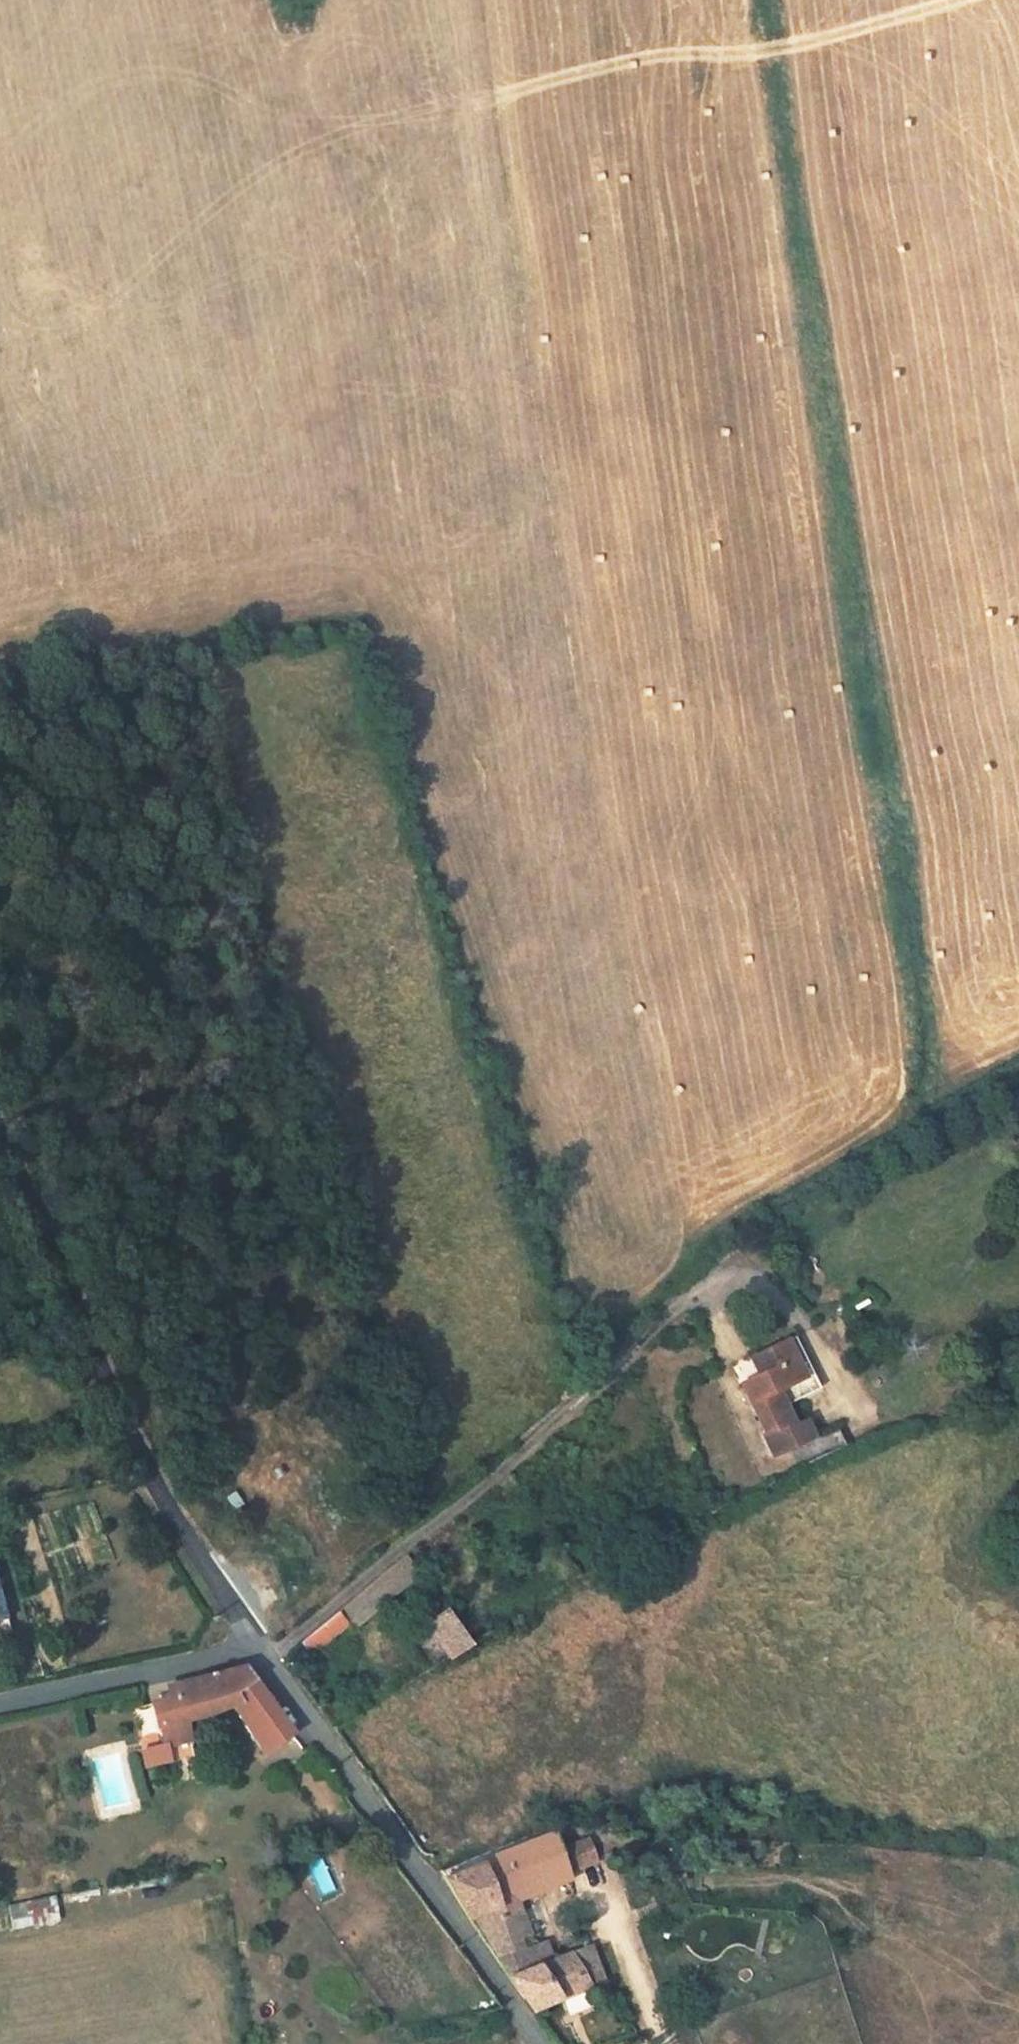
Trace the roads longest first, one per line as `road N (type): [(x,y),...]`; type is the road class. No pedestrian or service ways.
road 1 (unclassified): [(0,1152),(123,1421),(252,1645)]
road 2 (unclassified): [(252,1645),(542,2043)]
road 3 (unclassified): [(0,1702),(252,1645)]

